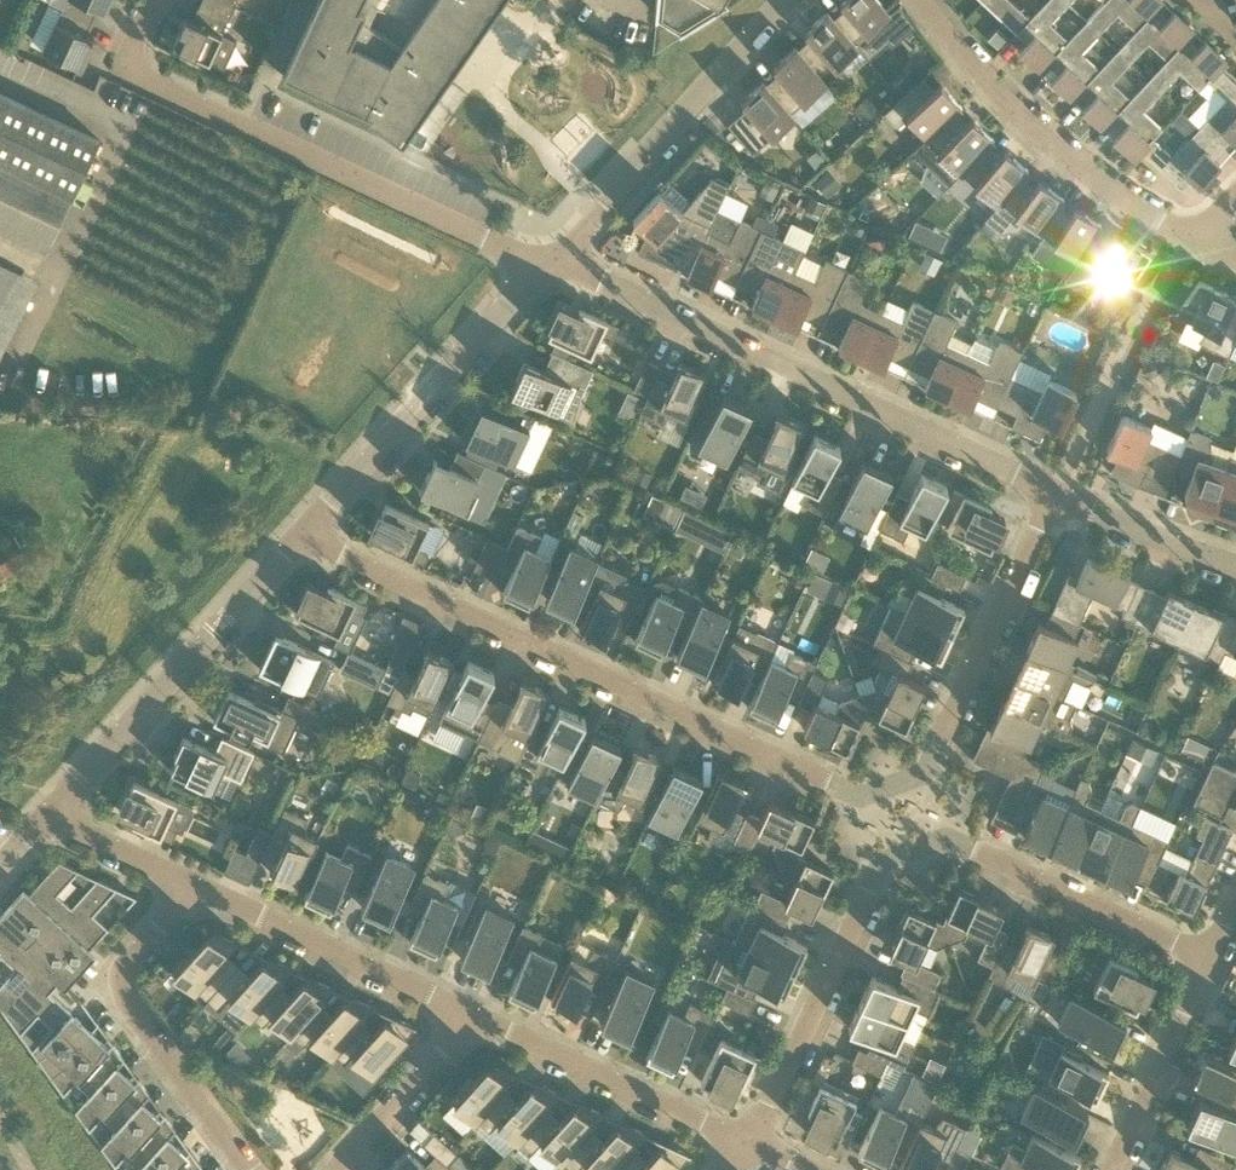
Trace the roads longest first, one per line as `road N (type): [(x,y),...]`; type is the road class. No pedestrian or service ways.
road 1 (residential): [(1054,497),(926,775),(862,798),(303,540)]
road 2 (residential): [(754,1148),(884,865),(946,843),(1213,962)]
road 3 (residential): [(1054,497),(553,267)]
road 4 (residential): [(553,267),(146,80),(136,61),(154,0)]
road 5 (residential): [(51,815),(303,540)]
road 6 (residential): [(303,540),(553,267)]
road 7 (residential): [(1189,240),(1065,161),(1001,102),(922,0)]
road 8 (residential): [(553,267),(795,0)]
road 9 (residential): [(251,1169),(130,1008),(123,983),(127,966),(194,887)]
road 10 (residential): [(754,1148),(473,1016)]
road 11 (residential): [(473,1016),(194,887)]
road 12 (residential): [(1213,962),(1115,1169)]
road 13 (residential): [(473,1016),(334,1169)]
road 14 (residential): [(1235,567),(1054,497)]
road 15 (residential): [(194,887),(51,815)]

